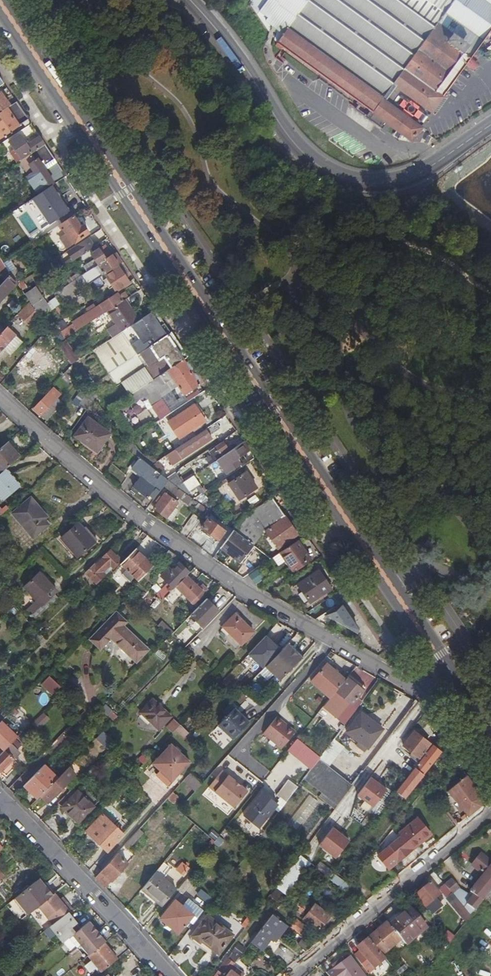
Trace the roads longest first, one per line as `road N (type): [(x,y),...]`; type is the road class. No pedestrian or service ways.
road 1 (primary): [(450,673),(0,2)]
road 2 (residential): [(0,393),(134,513),(332,638)]
road 3 (unclassified): [(490,124),(405,178),(342,176),(286,133),(189,0)]
road 4 (residential): [(292,975),(490,811)]
road 5 (residential): [(3,799),(173,975)]
road 6 (residential): [(266,776),(237,753),(332,638)]
road 7 (residential): [(332,638),(421,689),(450,673)]

